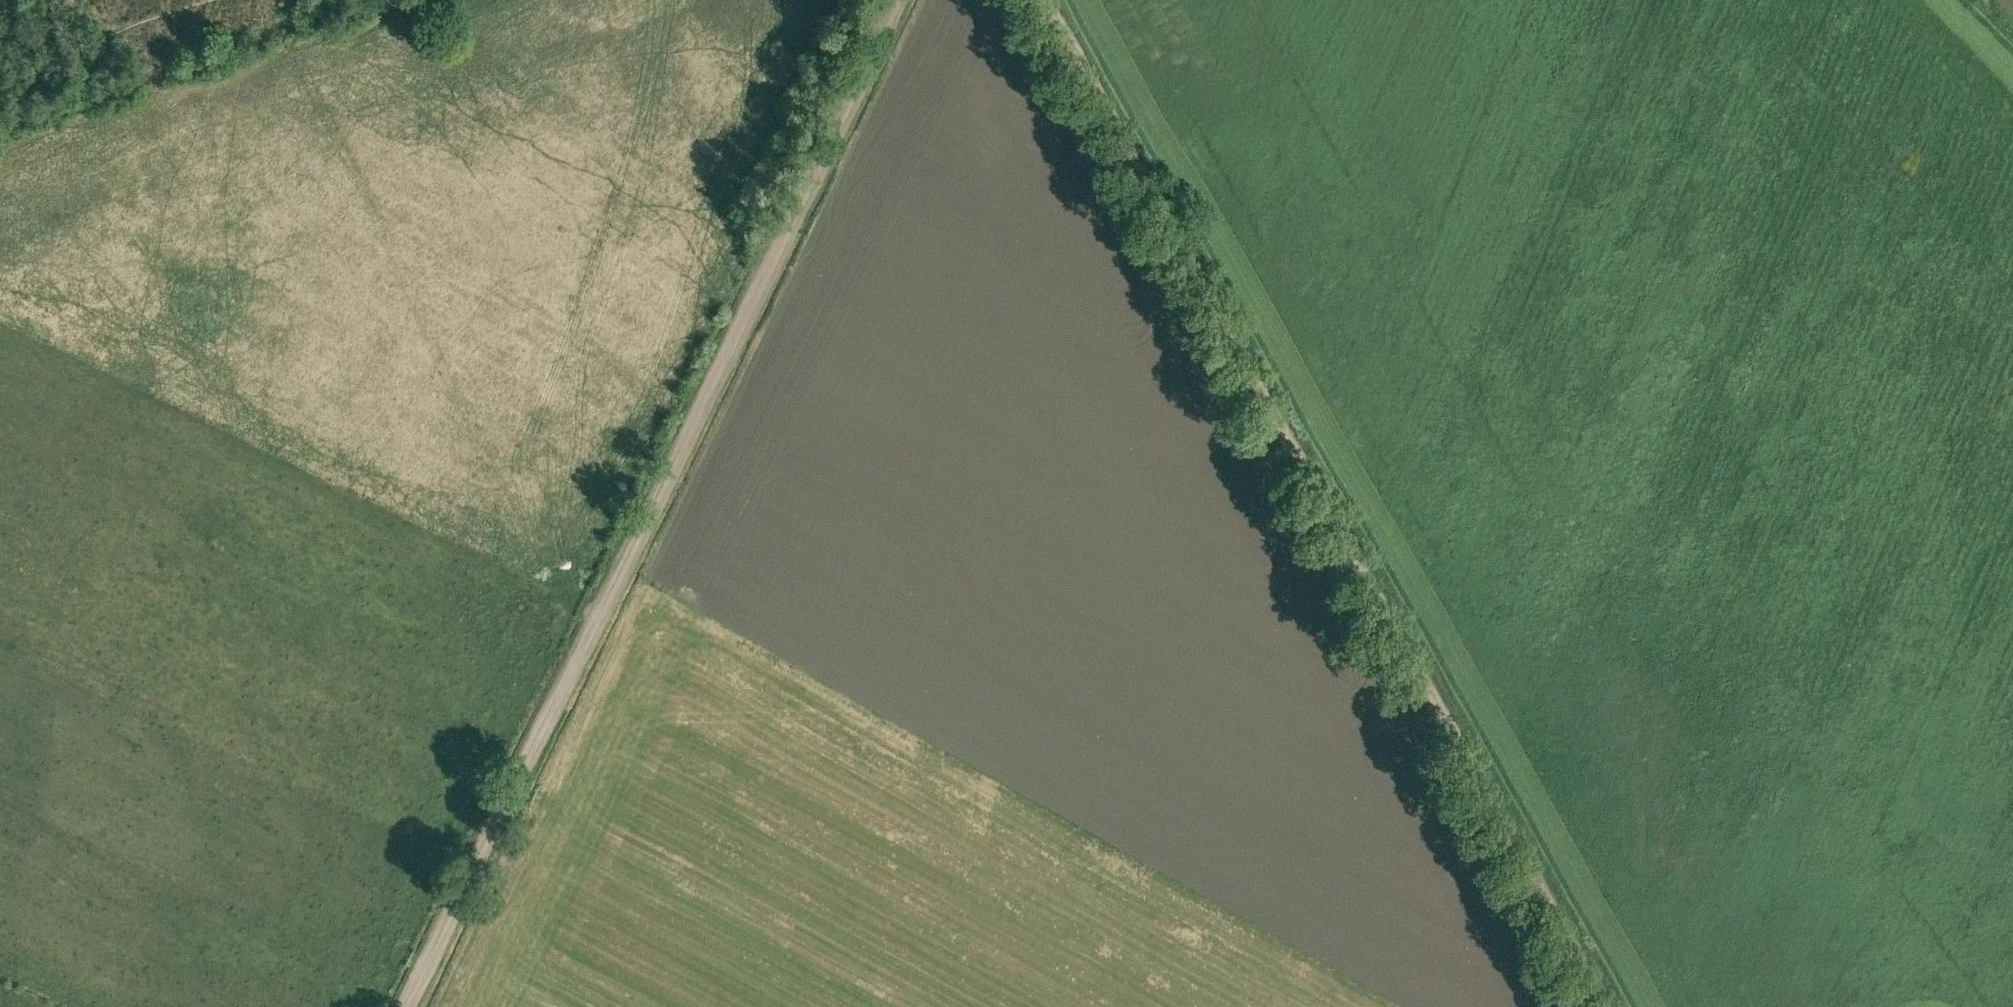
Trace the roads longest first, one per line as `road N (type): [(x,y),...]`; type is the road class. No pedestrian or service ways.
road 1 (track): [(1044,0),(1600,1006)]
road 2 (track): [(891,0),(402,1006)]

